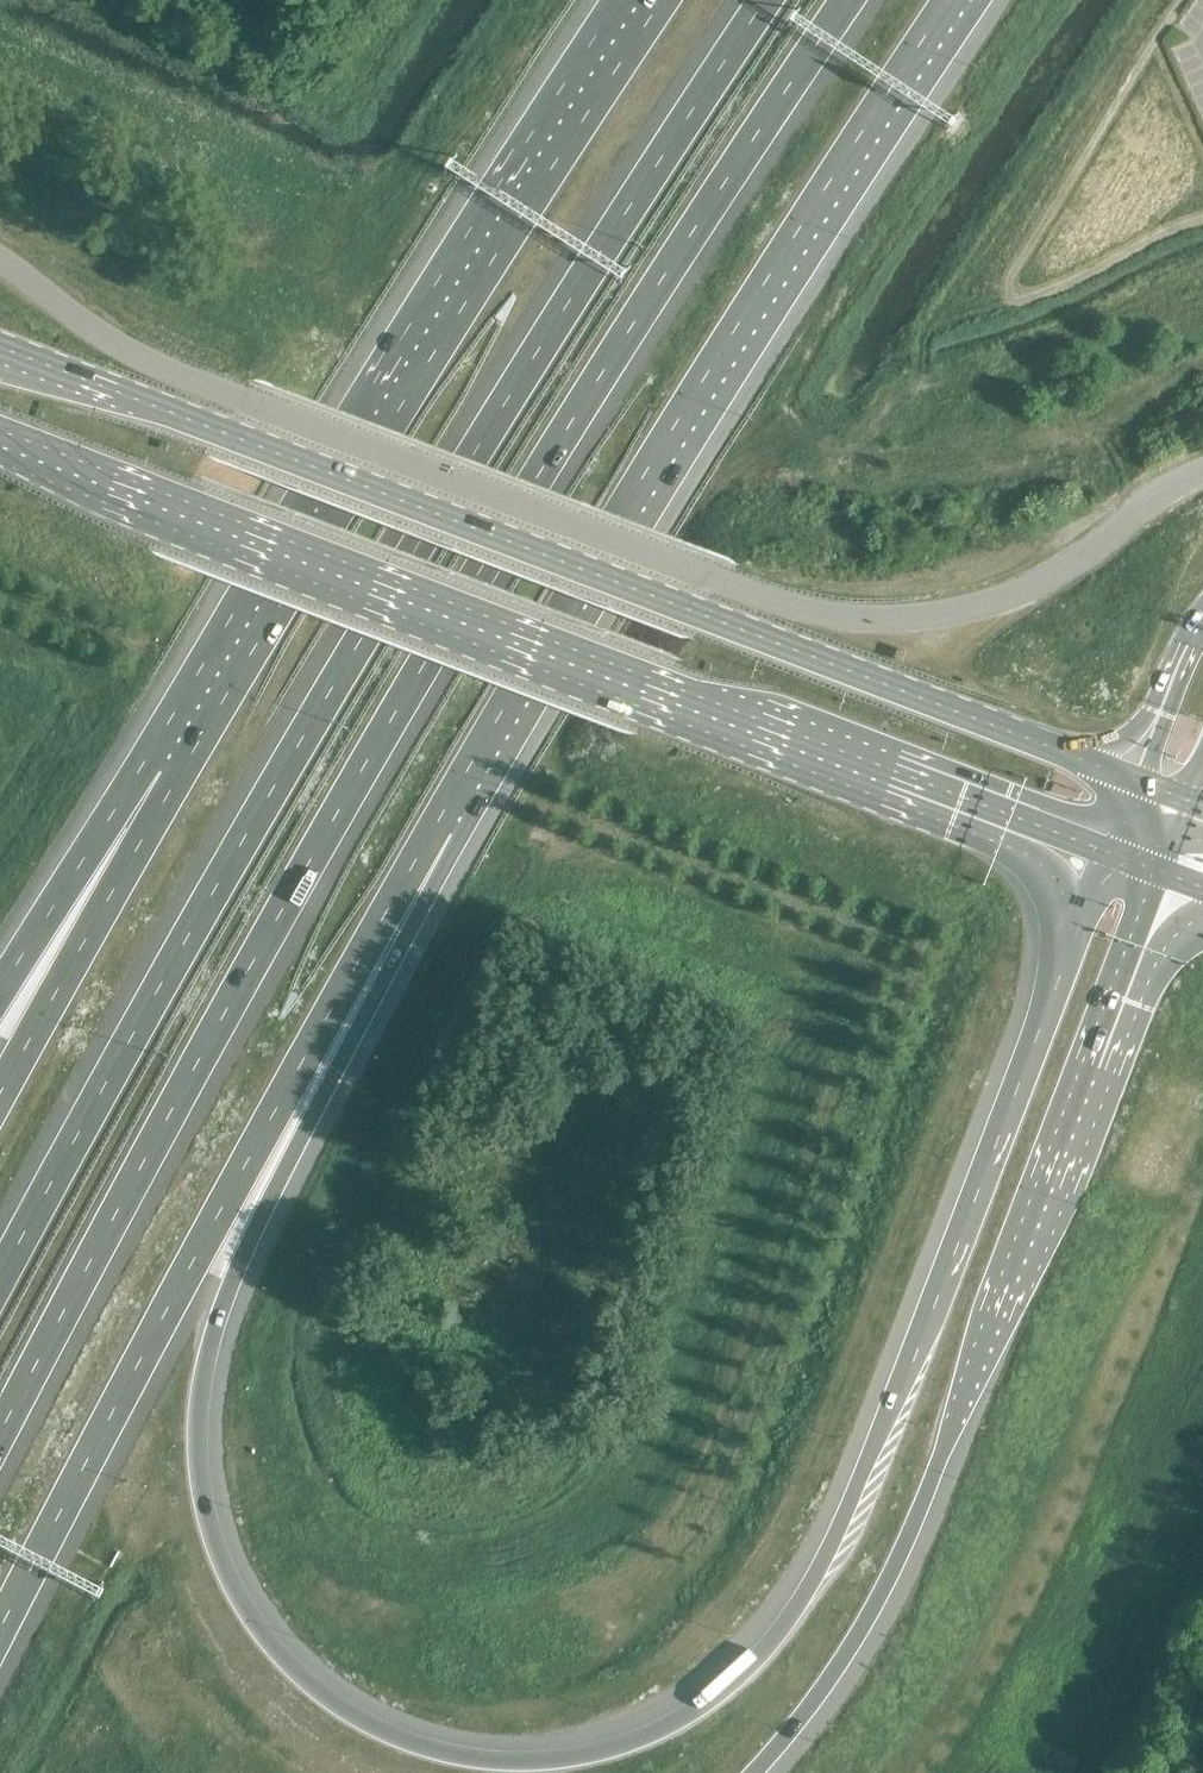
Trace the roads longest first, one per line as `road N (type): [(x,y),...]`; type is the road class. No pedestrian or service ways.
road 1 (motorway): [(1107,851),(915,1346),(837,1533),(787,1623),(732,1681),(654,1734),(571,1757),(470,1758),(383,1731),(282,1657),(228,1576),(199,1460),(201,1389),(222,1305),(431,828)]
road 2 (motorway): [(0,1435),(255,961),(481,570),(672,259),(845,0)]
road 3 (motorway): [(764,0),(413,541),(0,1282)]
road 4 (trunk): [(1143,782),(0,348)]
road 5 (trunk): [(0,431),(1107,851)]
road 6 (motorway): [(750,1772),(851,1646),(911,1530),(1163,871)]
road 7 (motorway): [(431,828),(659,449),(947,0)]
road 8 (motorway): [(642,0),(467,266),(173,785)]
road 9 (motorway): [(0,1634),(431,828)]
road 10 (unclassified): [(708,575),(124,347),(0,260)]
road 11 (unclassified): [(708,575),(866,618),(961,606),(1050,576),(1170,480),(1202,467)]
road 12 (motorway): [(173,785),(0,1100)]
road 13 (motorway): [(173,785),(0,996)]
road 14 (unclassified): [(1202,636),(1143,782)]

